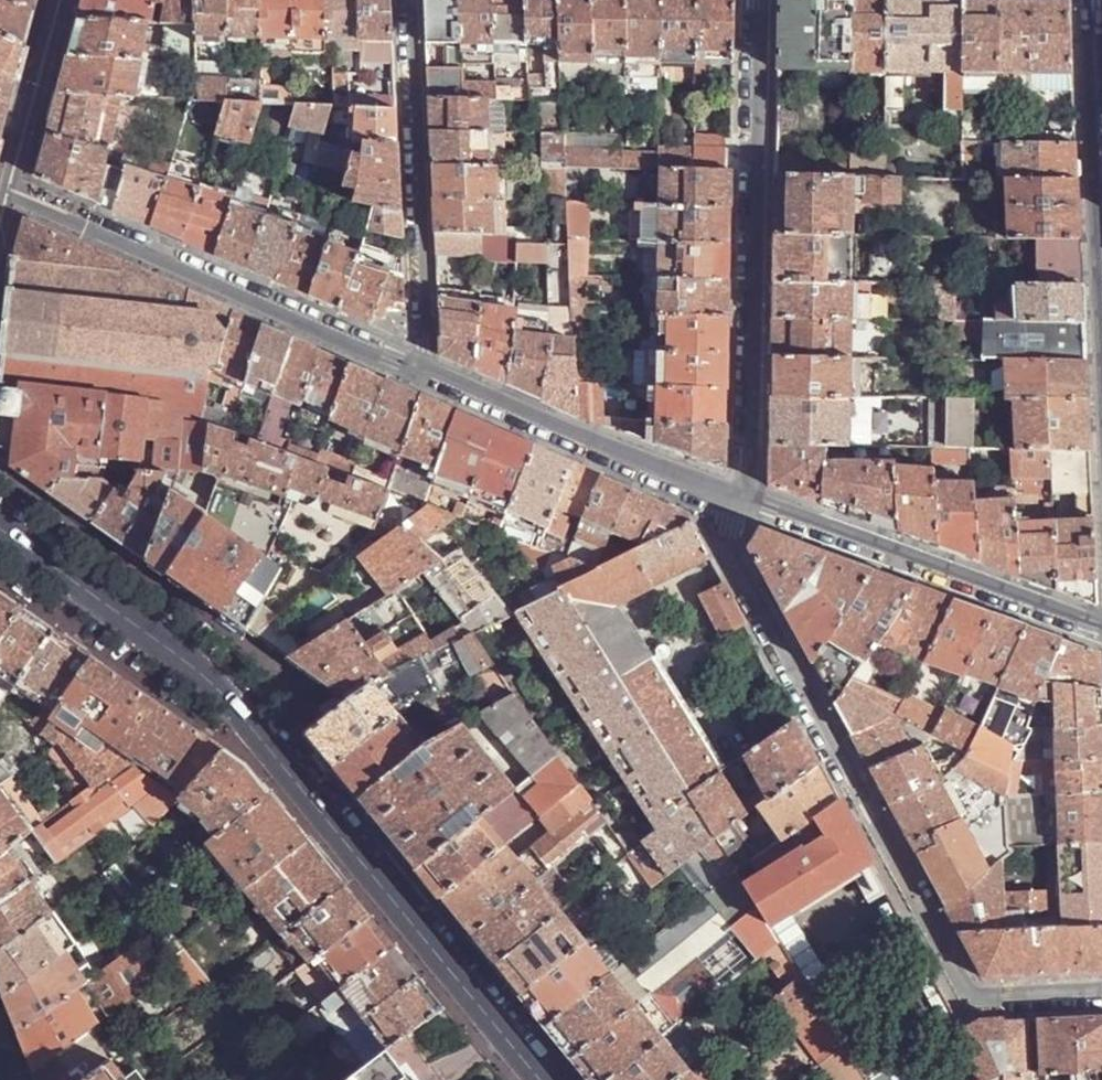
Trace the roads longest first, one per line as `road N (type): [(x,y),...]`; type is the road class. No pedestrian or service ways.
road 1 (tertiary): [(0,523),(227,694),(539,1079)]
road 2 (residential): [(1101,993),(967,1002),(728,545),(748,503)]
road 3 (residential): [(748,503),(756,0)]
road 4 (residential): [(425,374),(7,189)]
road 5 (residential): [(1101,631),(748,503)]
road 6 (residential): [(406,0),(425,374)]
road 7 (residential): [(748,503),(425,374)]
road 8 (residential): [(1087,0),(1101,288)]
road 9 (residential): [(7,189),(58,0)]

